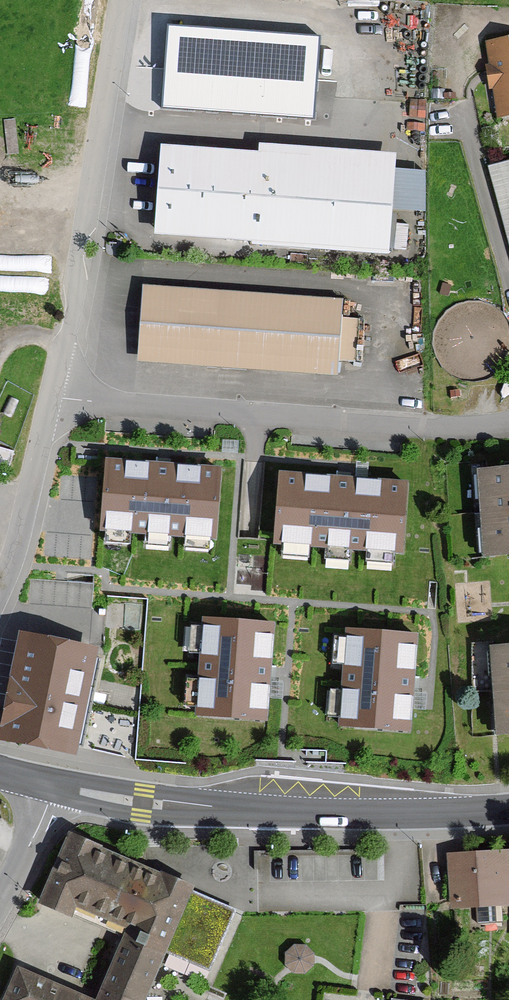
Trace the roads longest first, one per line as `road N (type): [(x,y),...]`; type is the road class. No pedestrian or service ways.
road 1 (secondary): [(52,787),(142,804),(299,813),(508,809)]
road 2 (residential): [(55,396),(453,429),(508,425)]
road 3 (residential): [(126,0),(55,396)]
road 4 (residential): [(55,396),(0,579)]
road 5 (residential): [(52,787),(0,902)]

